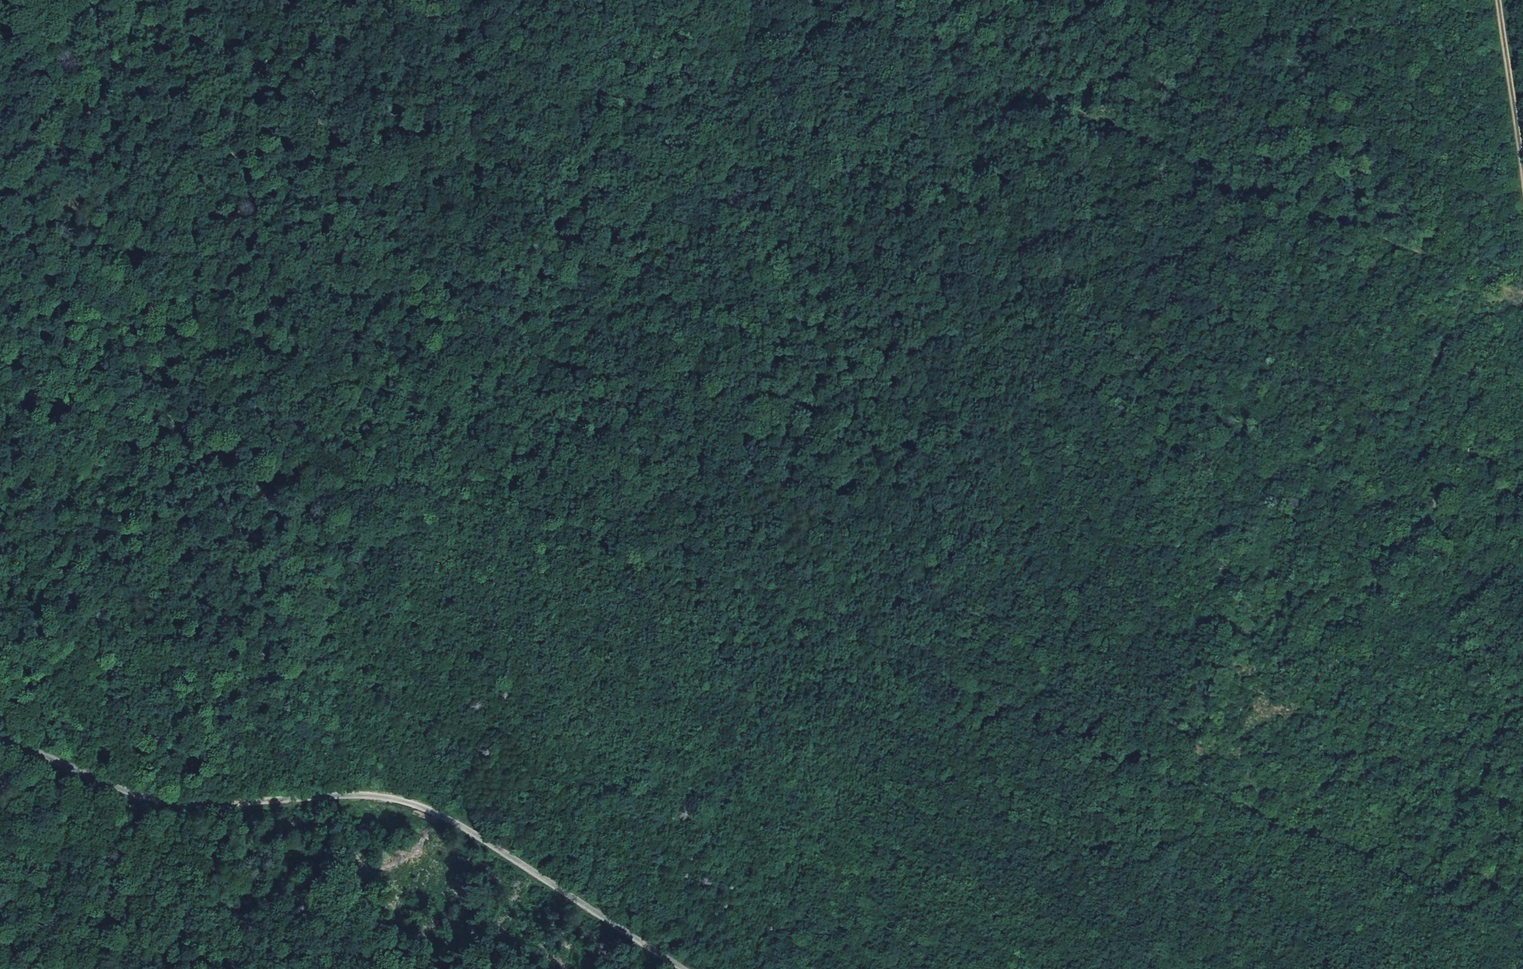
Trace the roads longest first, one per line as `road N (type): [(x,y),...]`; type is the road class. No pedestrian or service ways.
road 1 (track): [(698,968),(514,846),(424,803),(339,794),(225,804)]
road 2 (track): [(225,804),(125,795),(0,739)]
road 3 (track): [(1522,181),(1495,0)]

